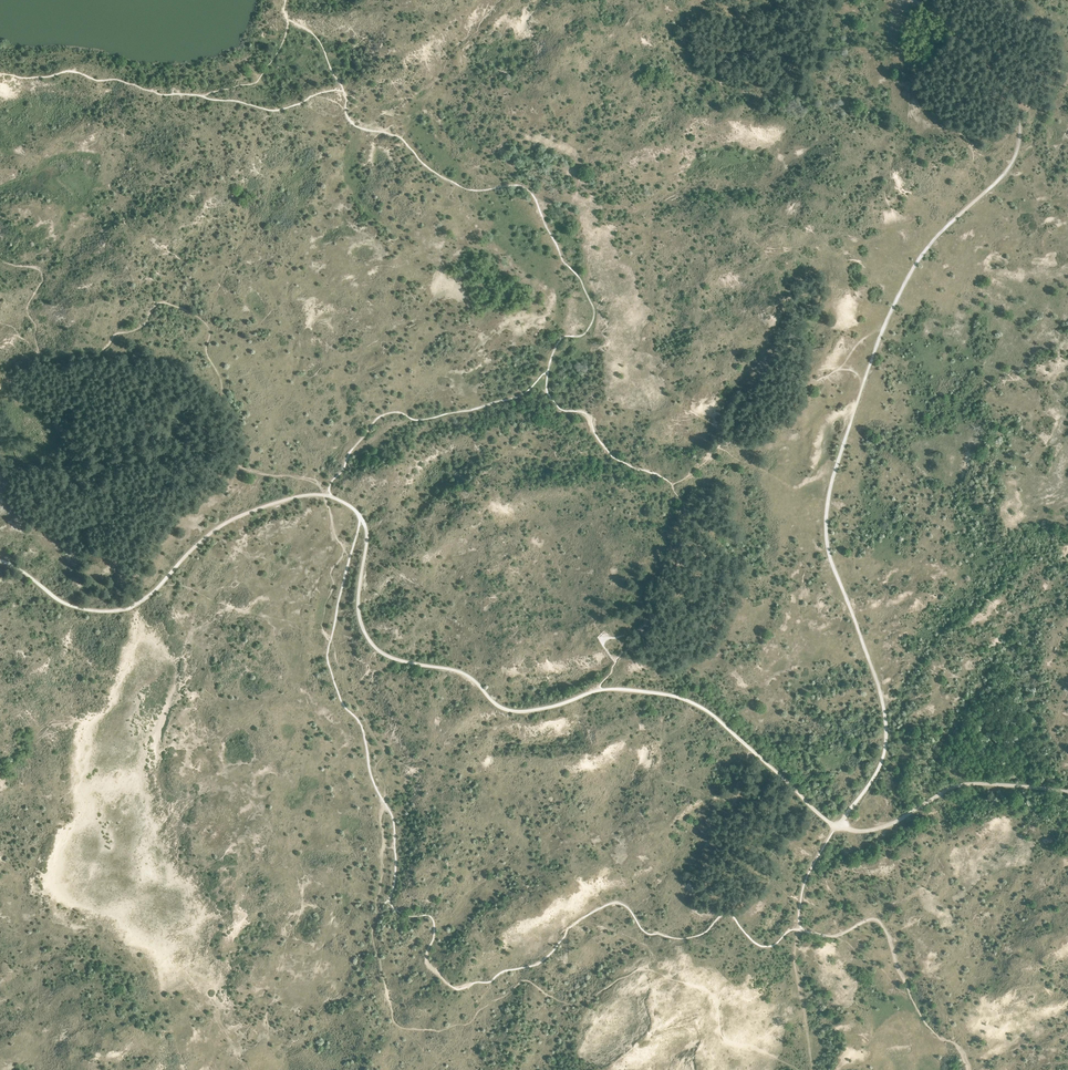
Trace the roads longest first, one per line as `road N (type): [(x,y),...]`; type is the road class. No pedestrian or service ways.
road 1 (track): [(1018,114),(1011,164),(910,272),(831,483),(829,555),(886,723),(877,772),(836,827)]
road 2 (track): [(600,690),(521,712),(502,708),(466,676),(378,653),(357,620),(367,546),(361,519)]
road 3 (track): [(328,496),(282,499),(224,524),(155,592),(120,610),(74,606),(0,561)]
road 4 (track): [(836,827),(697,704),(600,690)]
road 5 (track): [(1067,792),(957,785),(882,827),(836,827)]
road 6 (track): [(916,0),(1000,79),(1018,114)]

